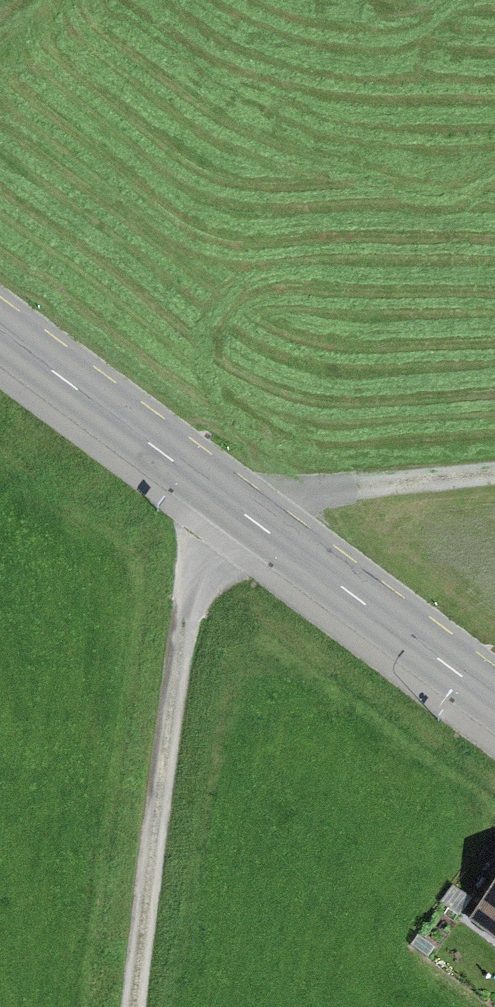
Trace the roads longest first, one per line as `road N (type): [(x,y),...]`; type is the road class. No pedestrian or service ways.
road 1 (tertiary): [(0,331),(494,701)]
road 2 (track): [(127,1006),(169,711),(207,548),(237,507)]
road 3 (track): [(494,476),(237,507)]

